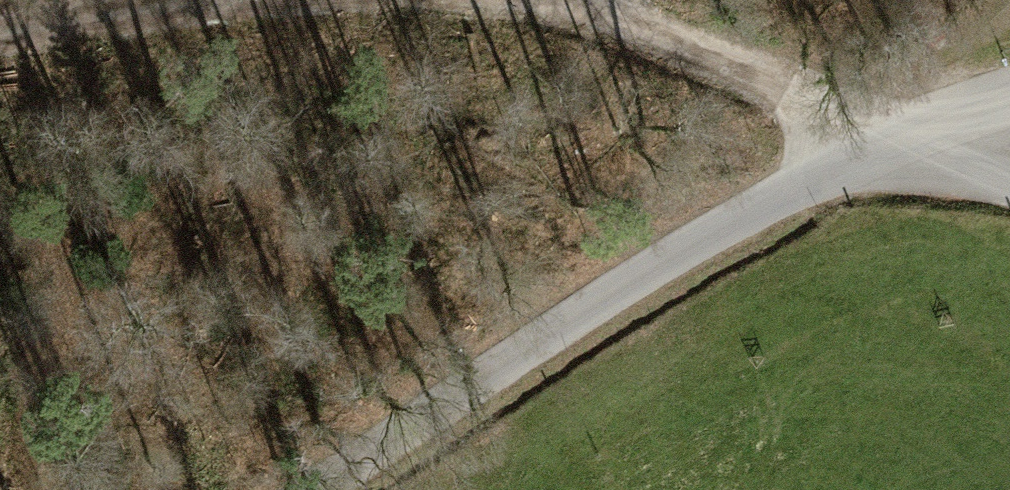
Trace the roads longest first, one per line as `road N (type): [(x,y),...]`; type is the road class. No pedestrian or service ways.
road 1 (unclassified): [(304,489),(355,452),(757,210),(875,149),(976,112)]
road 2 (track): [(571,0),(787,88),(875,149)]
road 3 (track): [(0,26),(136,0)]

